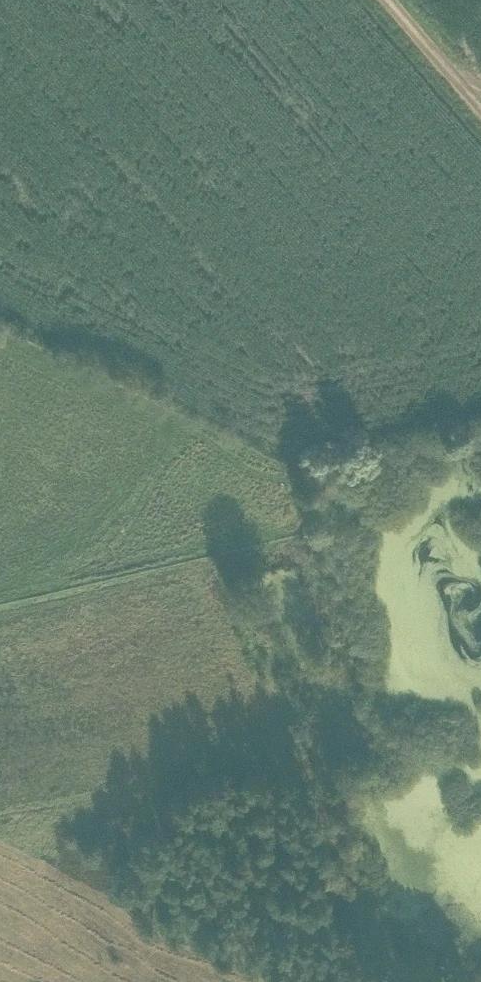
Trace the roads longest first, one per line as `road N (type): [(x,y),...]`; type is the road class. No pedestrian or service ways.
road 1 (track): [(390,0),(480,104)]

